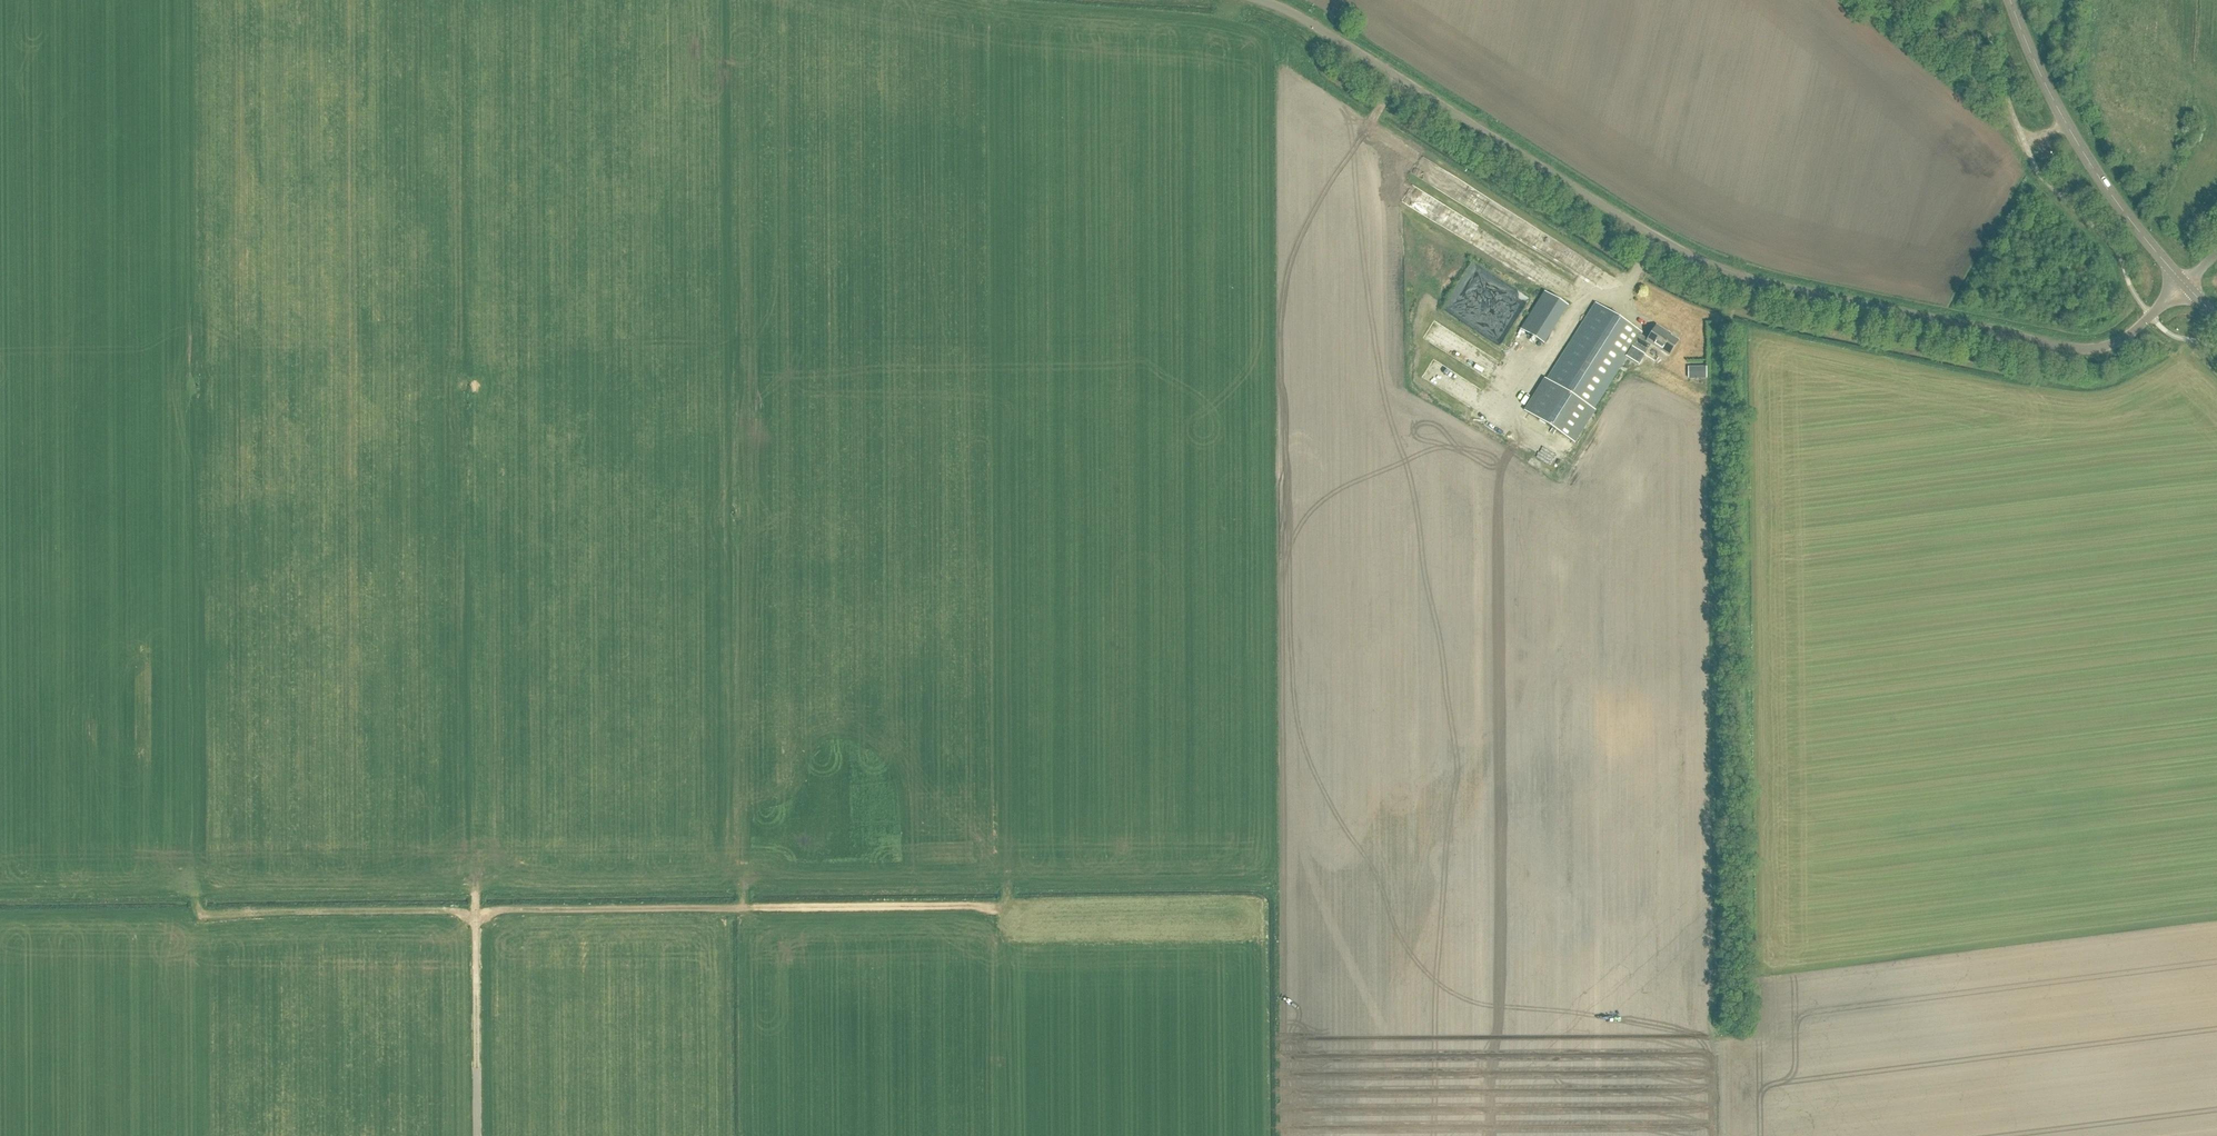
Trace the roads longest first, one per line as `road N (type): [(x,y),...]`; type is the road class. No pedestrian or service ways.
road 1 (unclassified): [(1261,0),(1648,233),(1726,272),(2093,350),(2115,344),(2185,287)]
road 2 (track): [(472,1135),(472,913),(738,910)]
road 3 (tertiary): [(2185,287),(2080,146),(2011,0)]
road 4 (track): [(472,913),(211,914)]
road 5 (track): [(2068,125),(2034,136),(1996,89),(1884,0)]

